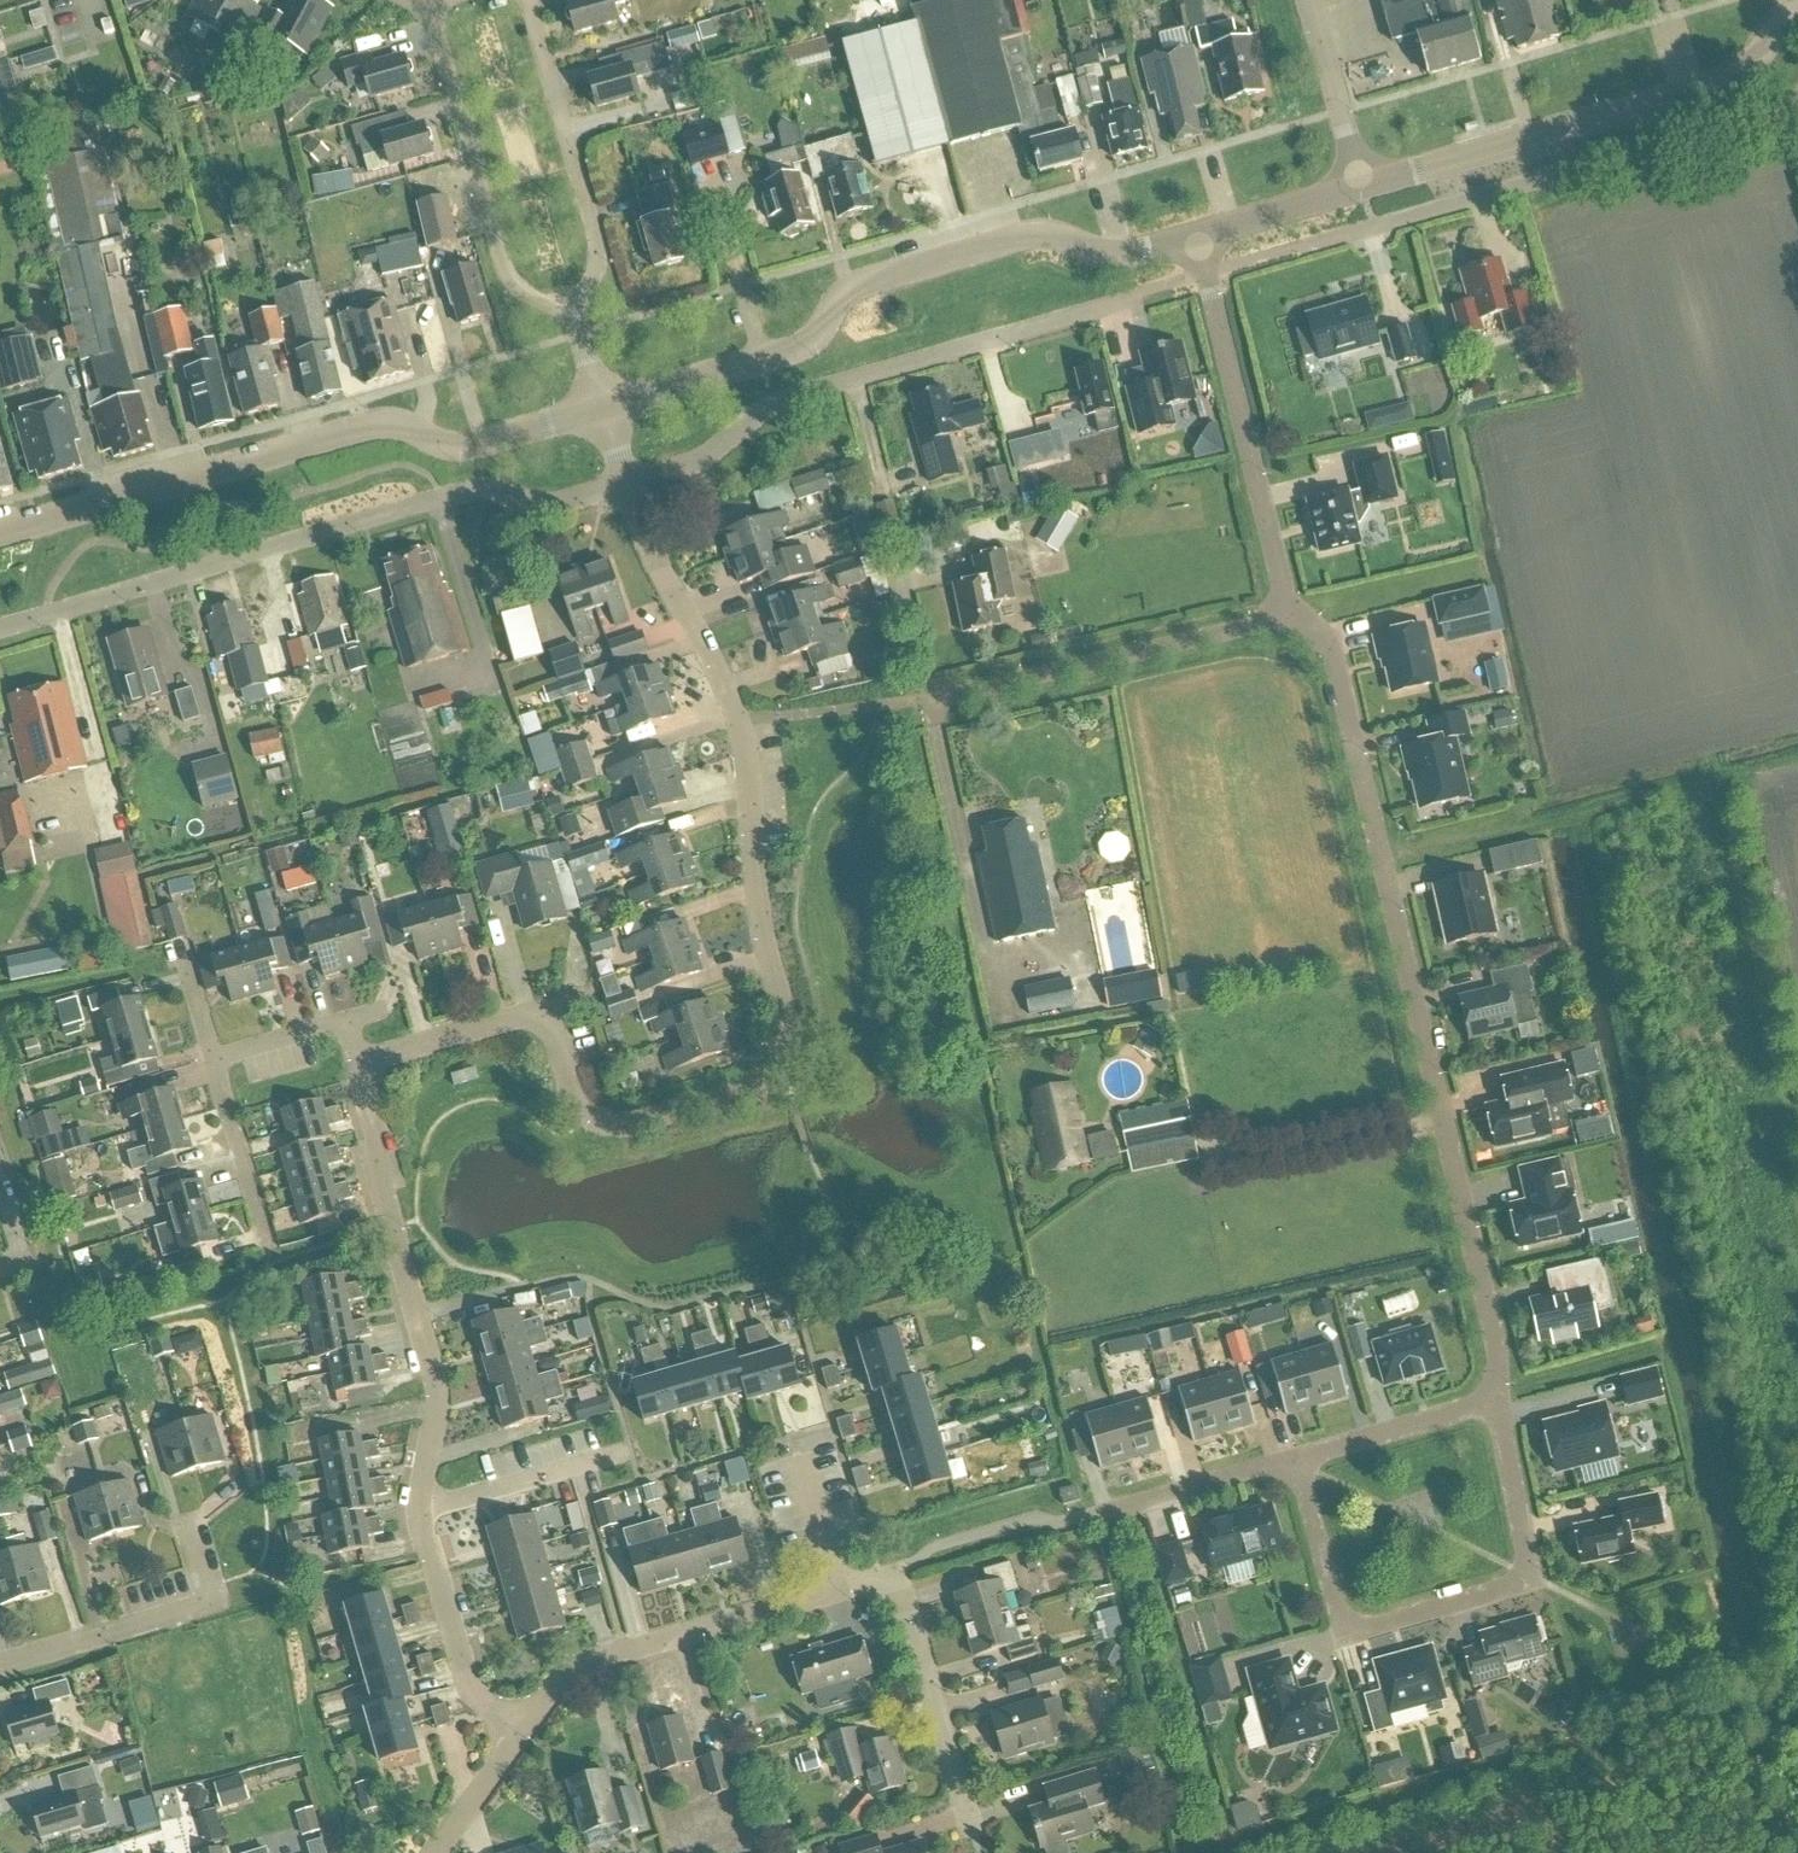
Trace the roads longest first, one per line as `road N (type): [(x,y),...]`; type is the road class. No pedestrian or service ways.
road 1 (residential): [(548,1011),(576,1106),(607,1131),(768,1090),(794,1054),(765,960),(739,723),(626,484)]
road 2 (residential): [(1290,621),(1331,661),(1496,1350),(1491,1414)]
road 3 (residential): [(524,1728),(469,1688),(417,1514),(438,1402),(434,1374),(356,1066)]
road 4 (residential): [(626,484),(537,503),(477,490),(441,498),(0,629)]
road 5 (tertiary): [(601,409),(791,356),(849,296),(895,272),(1026,239),(1125,257),(1193,241)]
road 6 (tertiary): [(0,534),(358,432),(382,429),(450,448),(601,409)]
road 7 (residential): [(1491,1414),(1530,1581),(1340,1634),(1296,1462)]
road 8 (residential): [(1130,303),(791,398),(687,468),(626,484)]
road 9 (residential): [(1797,108),(1309,249)]
road 10 (tertiary): [(1363,189),(1703,92),(1797,12)]
road 11 (residential): [(1193,241),(1290,621)]
road 12 (residential): [(1290,621),(931,701)]
road 13 (residential): [(571,319),(523,303),(505,282),(429,6)]
road 14 (residential): [(839,1590),(581,1664),(564,1673),(524,1728)]
road 15 (residential): [(976,1843),(896,1574),(839,1590)]
road 16 (residential): [(571,319),(600,265),(526,0)]
road 17 (residential): [(0,1665),(213,1602),(192,1528)]
road 18 (residential): [(1491,1414),(1296,1462)]
road 19 (residential): [(356,1066),(548,1011)]
road 20 (residential): [(1363,189),(1308,0)]
road 21 (residential): [(270,1250),(214,1064)]
road 22 (residential): [(1296,1462),(1109,1514)]
road 23 (residential): [(356,1066),(344,1025),(214,1064)]
road 24 (tertiary): [(1193,241),(1363,189)]
road 25 (residential): [(433,1852),(524,1728)]
road 26 (residential): [(839,1590),(801,1463)]

